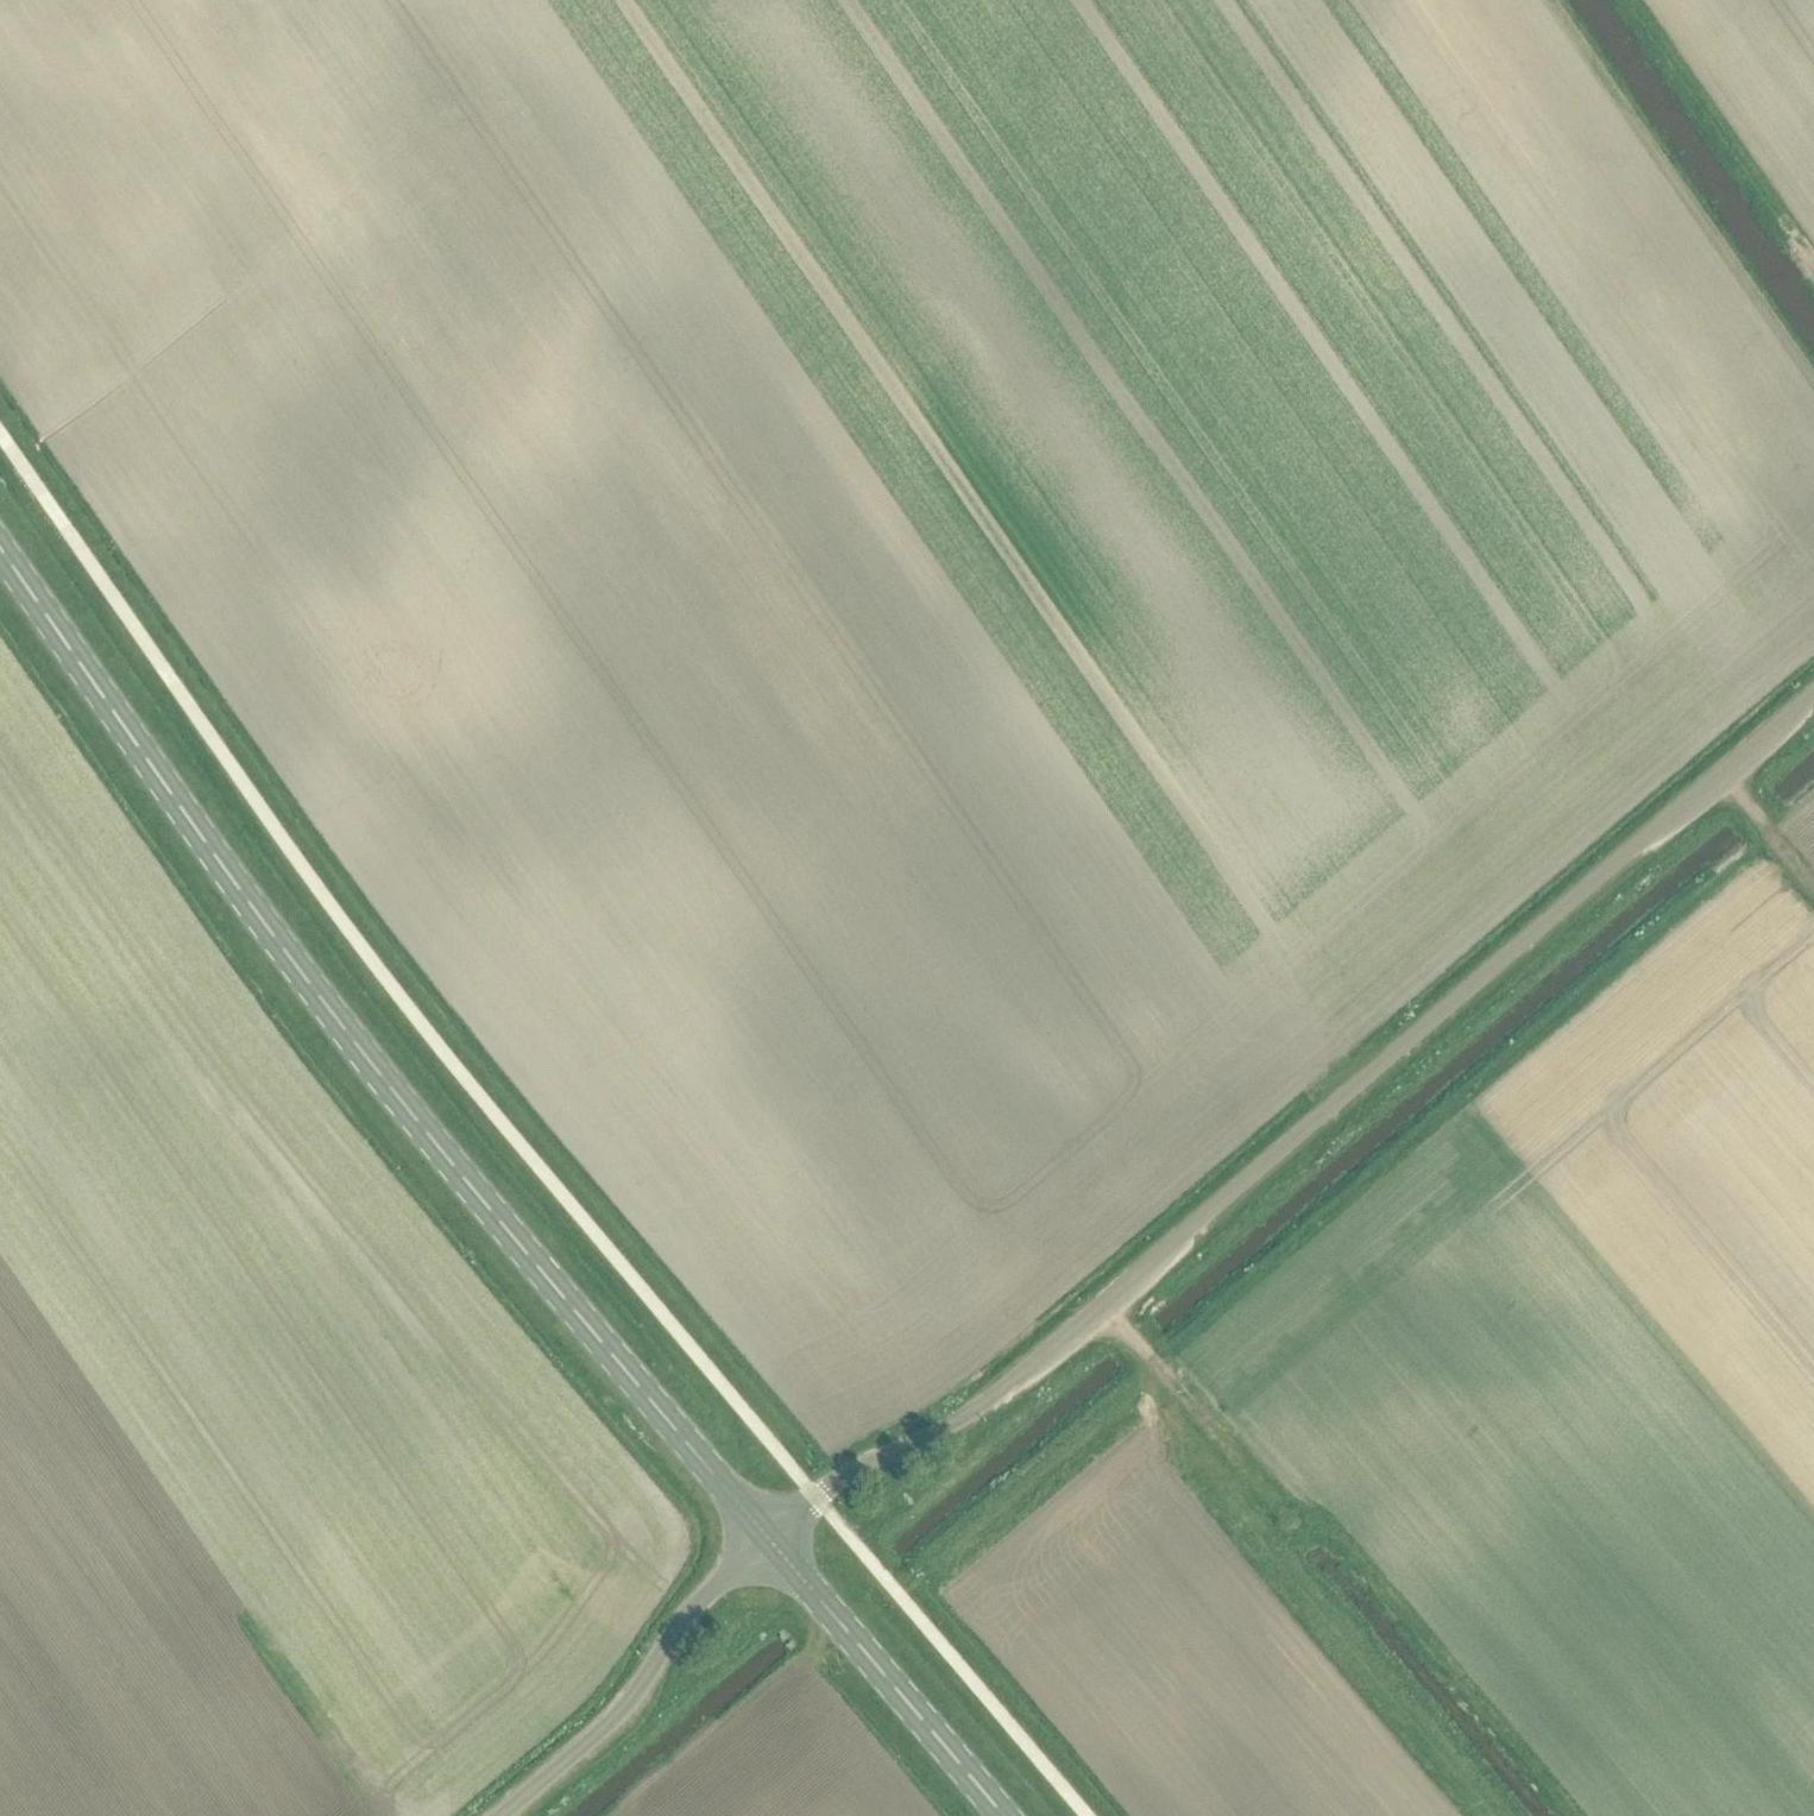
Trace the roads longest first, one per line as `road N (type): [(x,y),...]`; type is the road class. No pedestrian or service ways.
road 1 (unclassified): [(1813,693),(996,1394),(817,1499)]
road 2 (primary): [(770,1540),(348,1036),(0,551)]
road 3 (unclassified): [(500,1815),(632,1698),(690,1613),(770,1540)]
road 4 (primary): [(1003,1815),(770,1540)]

